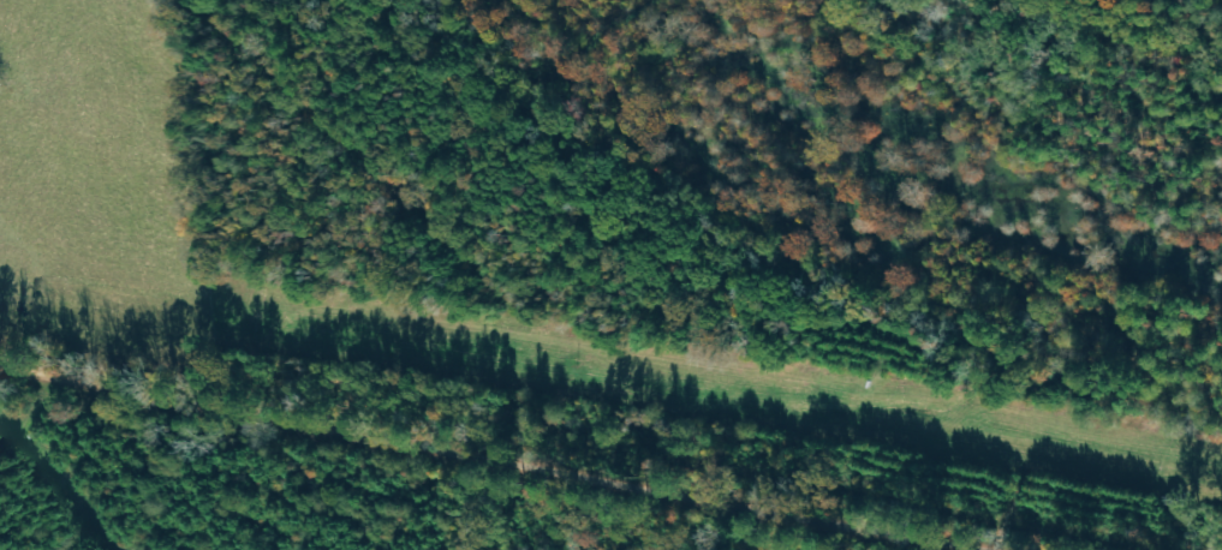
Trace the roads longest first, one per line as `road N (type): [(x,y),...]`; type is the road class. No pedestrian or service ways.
road 1 (residential): [(0,382),(94,382),(921,549)]

